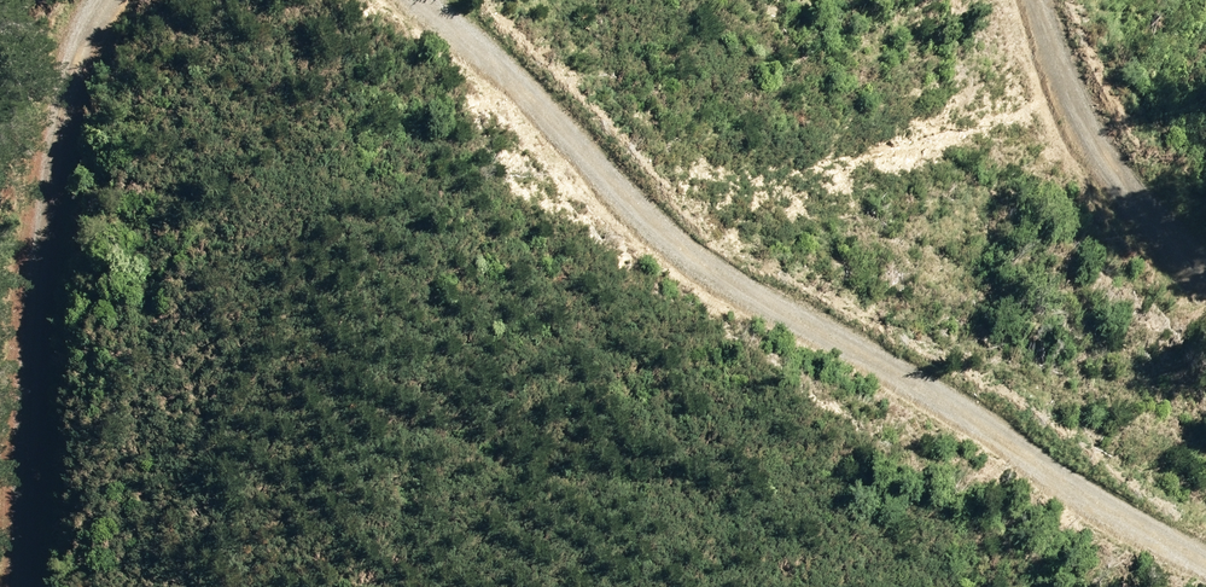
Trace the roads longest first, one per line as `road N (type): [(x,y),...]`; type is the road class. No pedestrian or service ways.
road 1 (track): [(1205,557),(778,300),(611,172),(426,0)]
road 2 (track): [(97,0),(70,64),(38,268),(20,586)]
road 3 (track): [(1042,0),(1101,131),(1168,226),(1205,259)]

